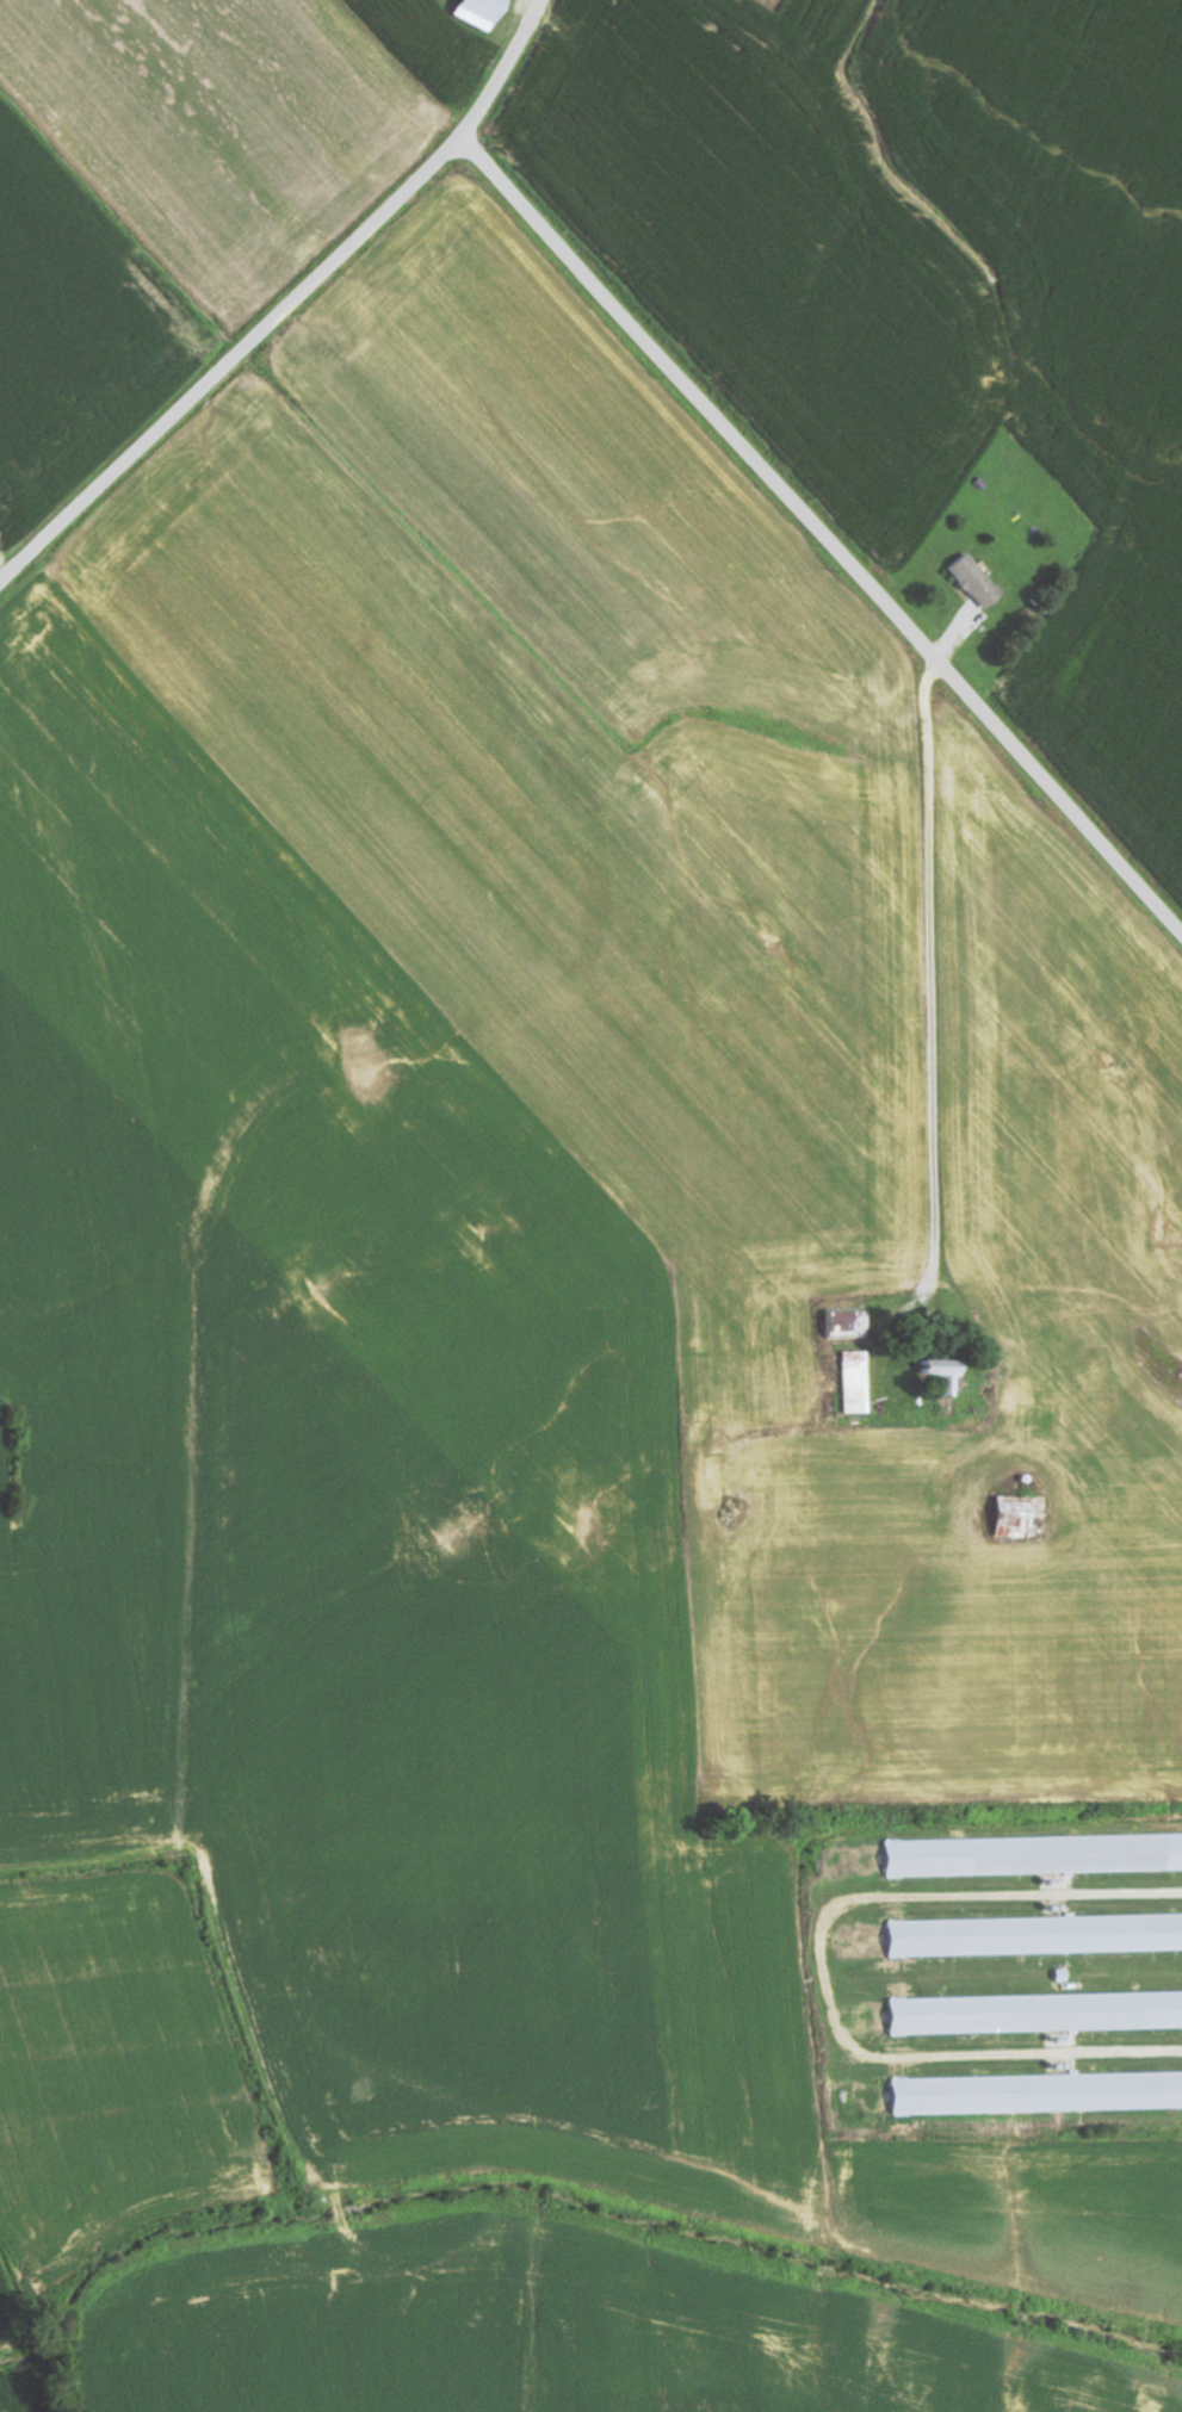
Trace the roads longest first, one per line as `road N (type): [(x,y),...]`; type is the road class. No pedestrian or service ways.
road 1 (residential): [(458,136),(1181,936)]
road 2 (residential): [(0,579),(419,180),(481,107),(542,0)]

